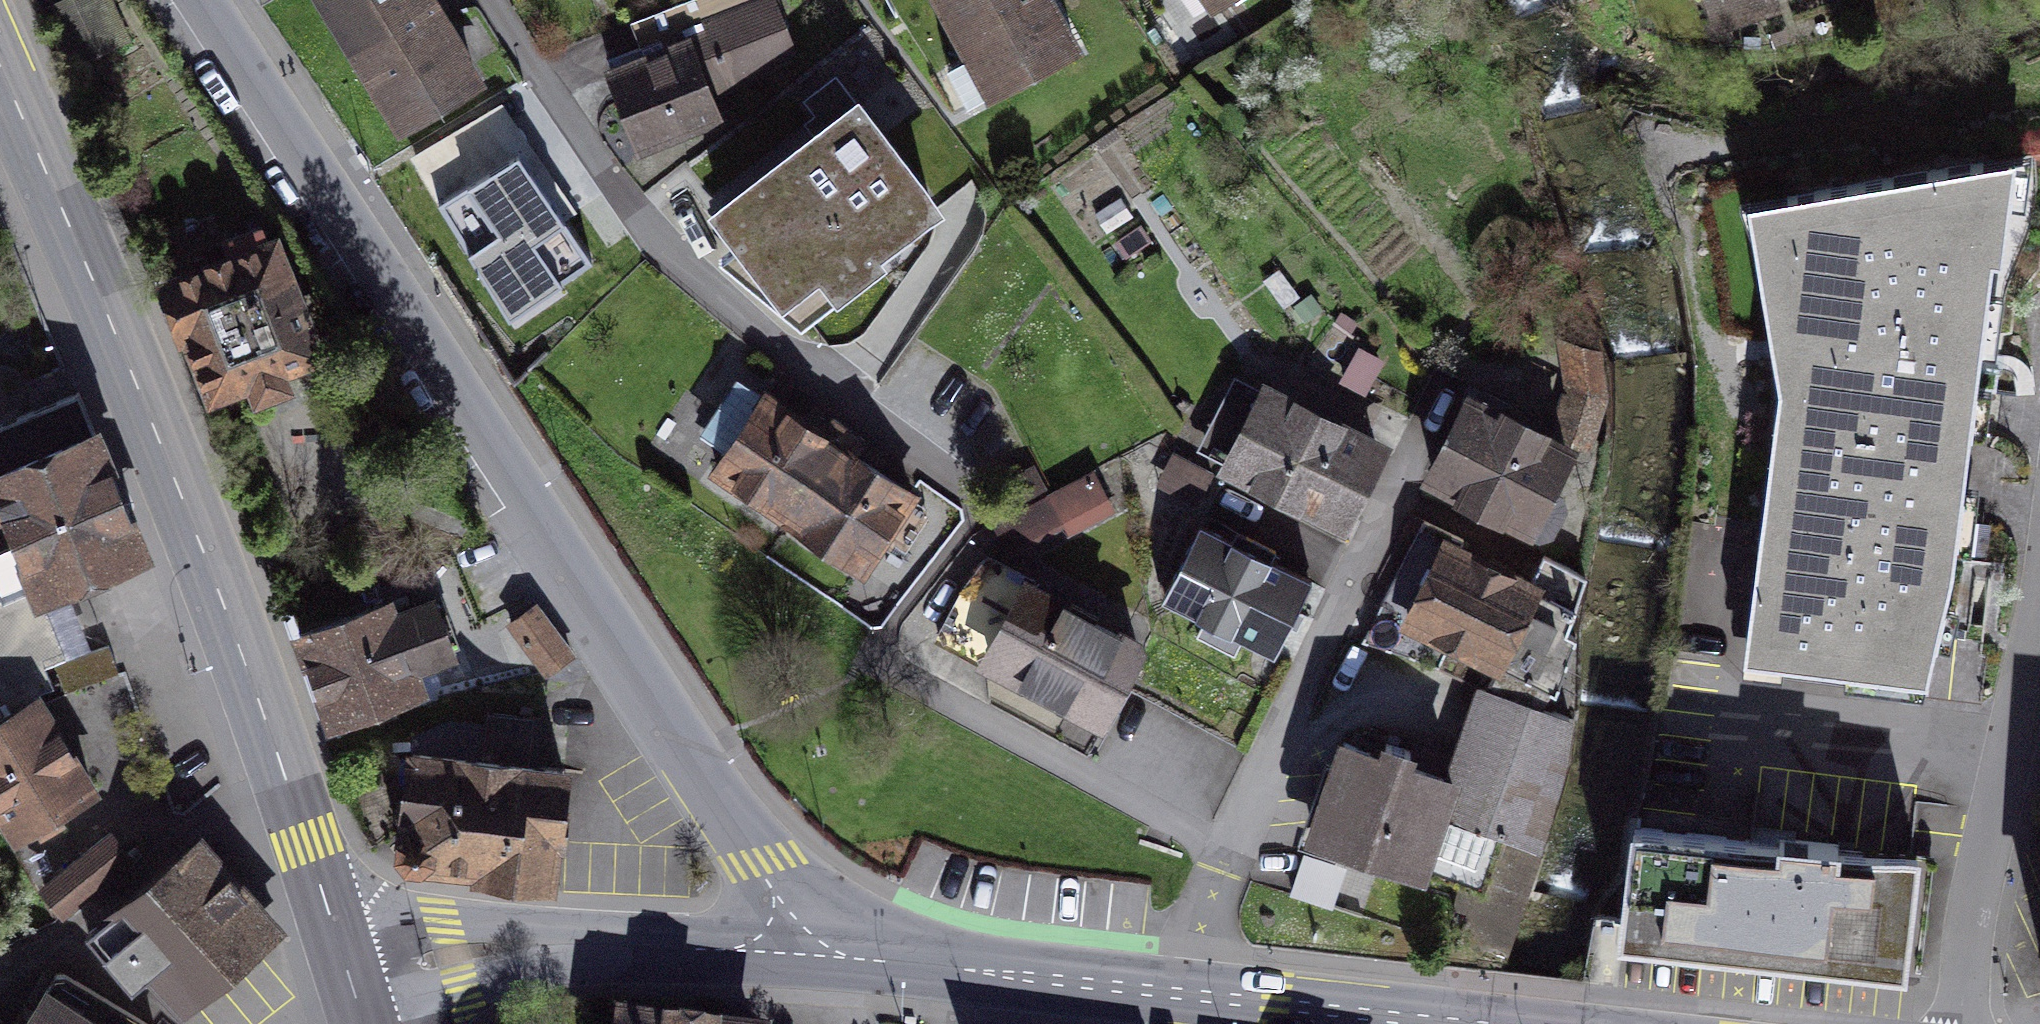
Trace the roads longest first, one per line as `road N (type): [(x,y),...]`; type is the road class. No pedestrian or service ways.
road 1 (residential): [(825,954),(463,395),(189,0)]
road 2 (primary): [(0,71),(156,434),(283,772),(351,983)]
road 3 (residential): [(492,0),(635,215),(819,387),(948,470)]
road 4 (residential): [(1199,995),(1219,885),(1401,507)]
road 5 (residential): [(825,954),(529,946),(351,983)]
road 6 (residential): [(1969,1023),(2004,758),(2039,577)]
road 7 (residential): [(1199,995),(825,954)]
road 8 (residential): [(1451,1023),(1199,995)]

